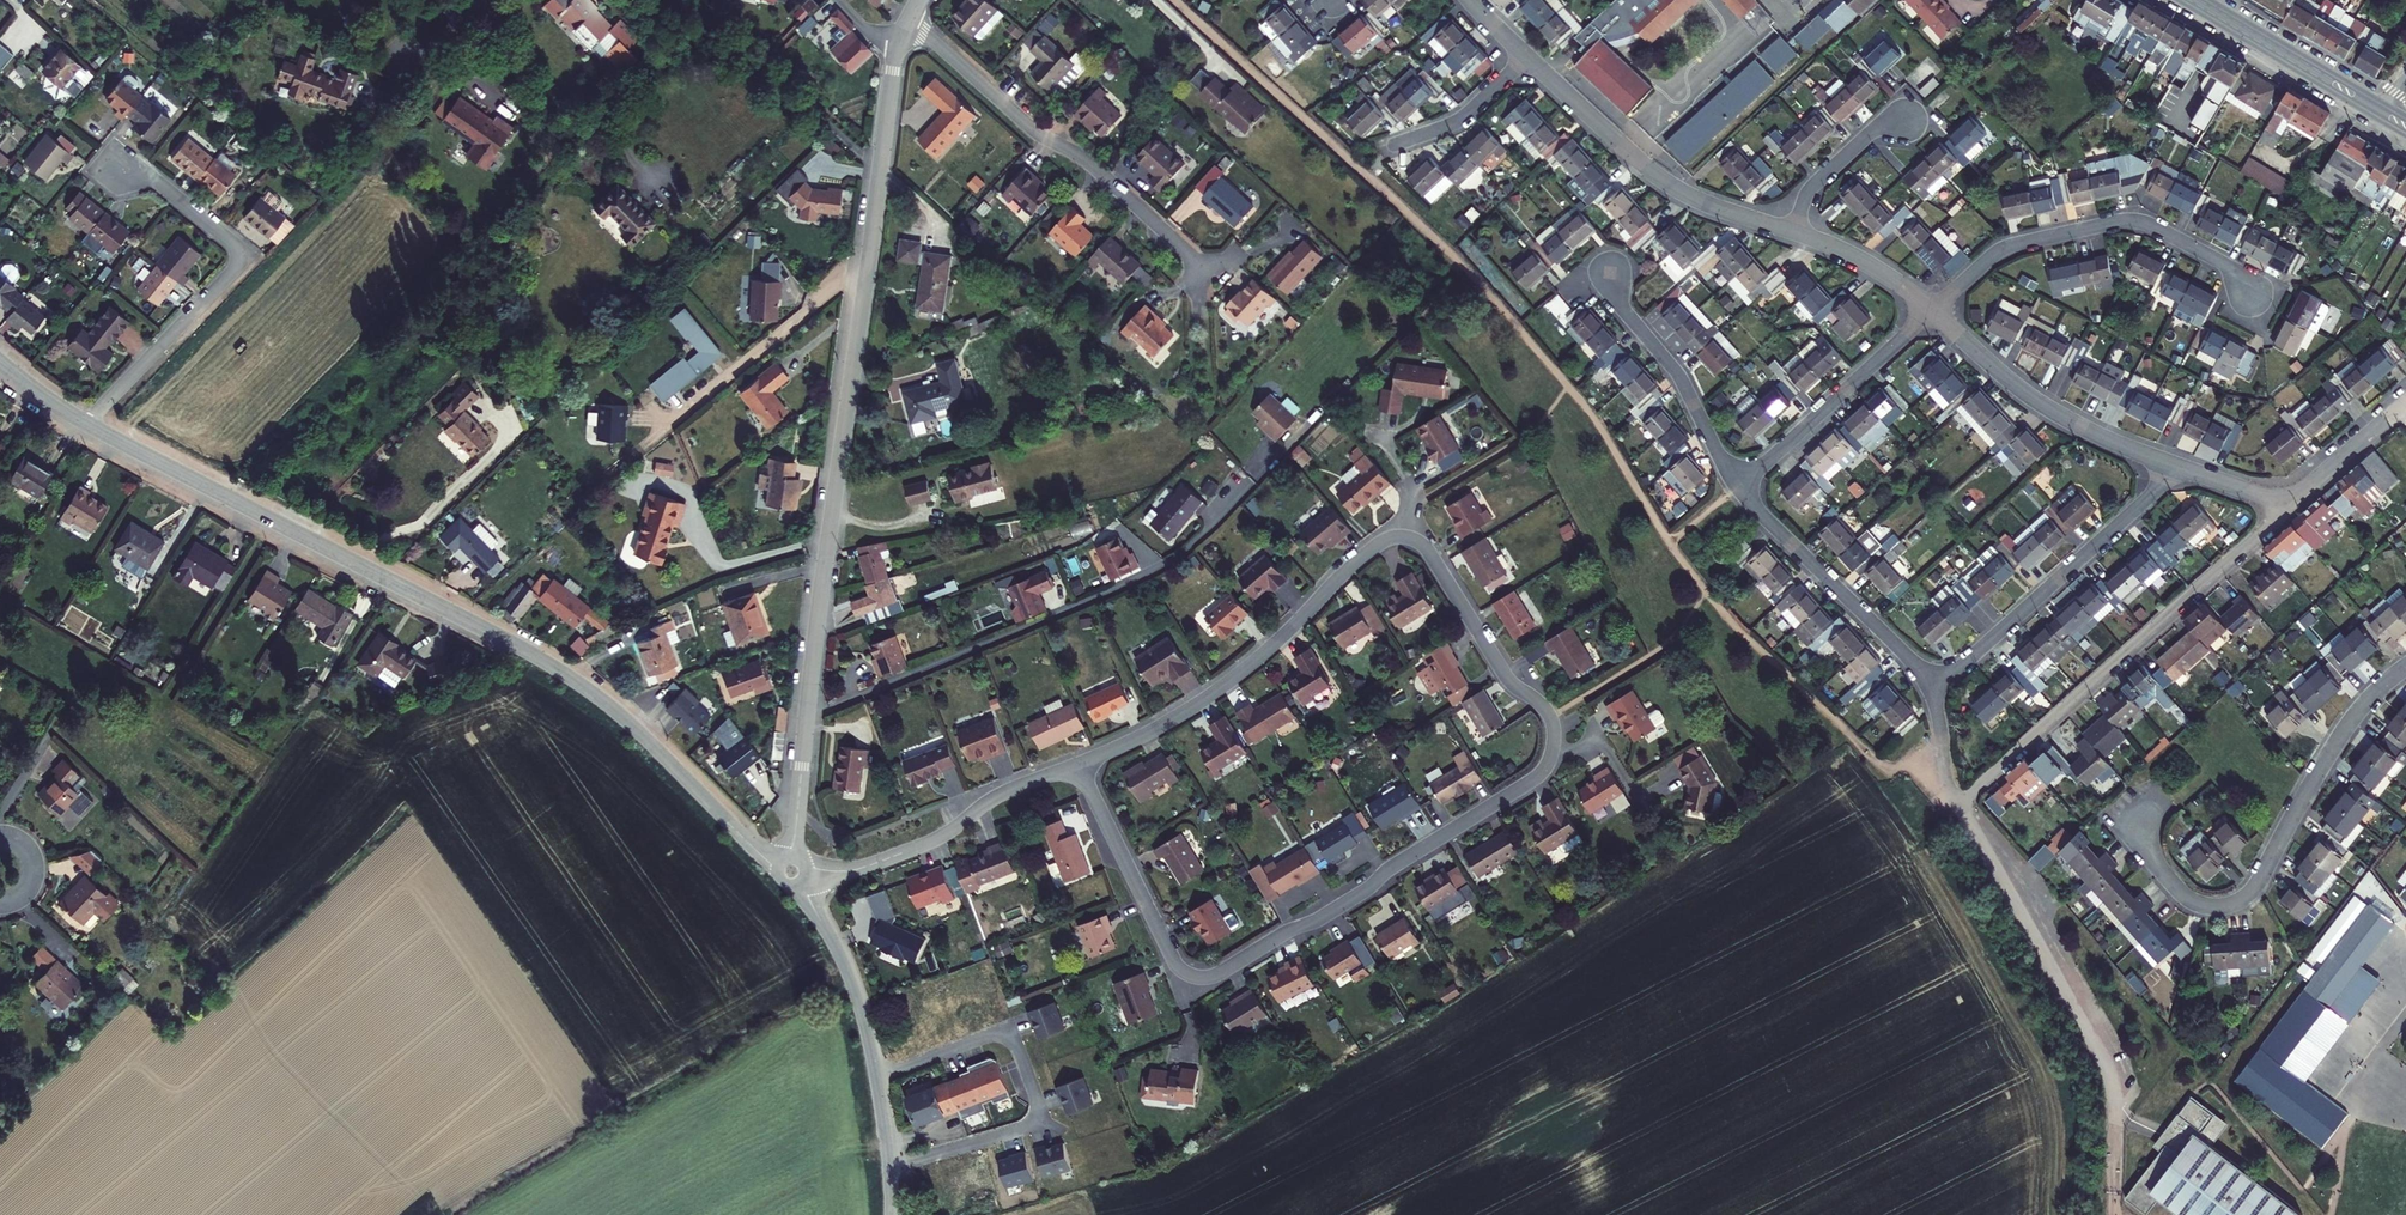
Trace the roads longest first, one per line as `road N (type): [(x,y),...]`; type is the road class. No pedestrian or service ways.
road 1 (residential): [(1405,538),(1426,548),(1505,673),(1549,715),(1554,750),(1531,782),(1322,917),(1215,975),(1191,978),(1178,968),(1078,764)]
road 2 (residential): [(792,871),(753,848),(640,732),(578,682),(89,425)]
road 3 (residential): [(807,712),(1087,604),(1168,562),(1289,443)]
road 4 (residential): [(2144,801),(2148,848),(2173,885),(2201,905),(2237,903),(2258,885),(2347,727),(2405,665)]
road 5 (residential): [(1957,806),(2282,512)]
road 6 (residential): [(866,278),(807,712)]
road 7 (residential): [(1078,764),(1218,691),(1372,547),(1405,538)]
road 8 (residential): [(1211,274),(1095,167),(1037,133),(906,24)]
road 9 (residential): [(89,425),(237,257),(232,241),(155,180),(108,168)]
road 10 (residential): [(1932,311),(2004,249),(2126,221),(2156,227),(2223,263),(2249,299)]
road 11 (residential): [(890,1214),(881,1110),(857,1000),(792,871)]
road 12 (unclassified): [(2116,1109),(2106,1062),(1957,806)]
road 13 (residential): [(1927,682),(1966,663),(2061,579),(2144,502),(2167,462)]
road 14 (residential): [(1794,233),(1709,206),(1663,179),(1527,57)]
road 15 (residential): [(792,871),(862,869),(938,839),(994,797),(1078,764)]
road 16 (residential): [(641,448),(832,286),(866,278)]
road 17 (residential): [(2167,462),(2043,405),(1932,311)]
road 18 (residential): [(1927,682),(1738,486)]
road 19 (residential): [(1738,486),(1681,381),(1621,304),(1607,259)]
road 20 (residential): [(1738,486),(1932,311)]
road 21 (residential): [(900,43),(866,278)]
road 22 (secondary): [(2179,0),(2376,117)]
road 23 (secondary): [(2384,105),(2207,0)]
road 24 (residential): [(1794,233),(1809,191),(1871,132),(1920,118)]
road 25 (residential): [(1527,57),(1458,120),(1394,145)]
road 26 (residential): [(1932,311),(1874,267),(1794,233)]
road 27 (residential): [(807,712),(792,871)]
road 28 (residential): [(2400,408),(2282,512)]
road 29 (residential): [(1927,682),(1957,806)]
road 30 (residential): [(2282,512),(2263,496),(2167,462)]

